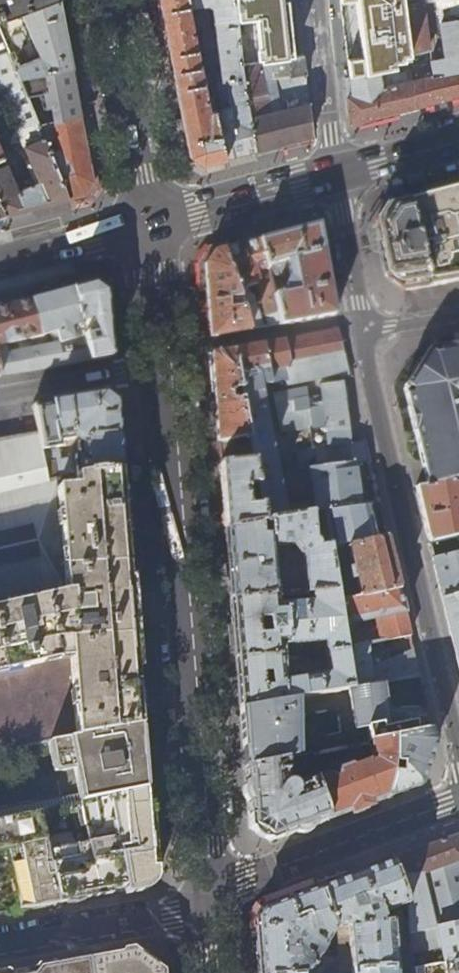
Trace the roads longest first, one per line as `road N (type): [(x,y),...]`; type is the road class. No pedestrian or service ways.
road 1 (secondary): [(158,368),(211,889)]
road 2 (residential): [(458,758),(365,329)]
road 3 (residential): [(458,806),(211,889)]
road 4 (secondary): [(106,0),(149,226)]
road 5 (residential): [(211,889),(191,908),(136,923),(0,947)]
road 6 (tertiary): [(149,226),(334,179)]
road 7 (residential): [(334,179),(316,0)]
road 8 (residential): [(0,397),(158,368)]
road 9 (tertiary): [(149,226),(0,264)]
road 10 (residential): [(365,329),(334,179)]
road 11 (secondary): [(149,226),(158,368)]
road 12 (tertiary): [(334,179),(458,146)]

